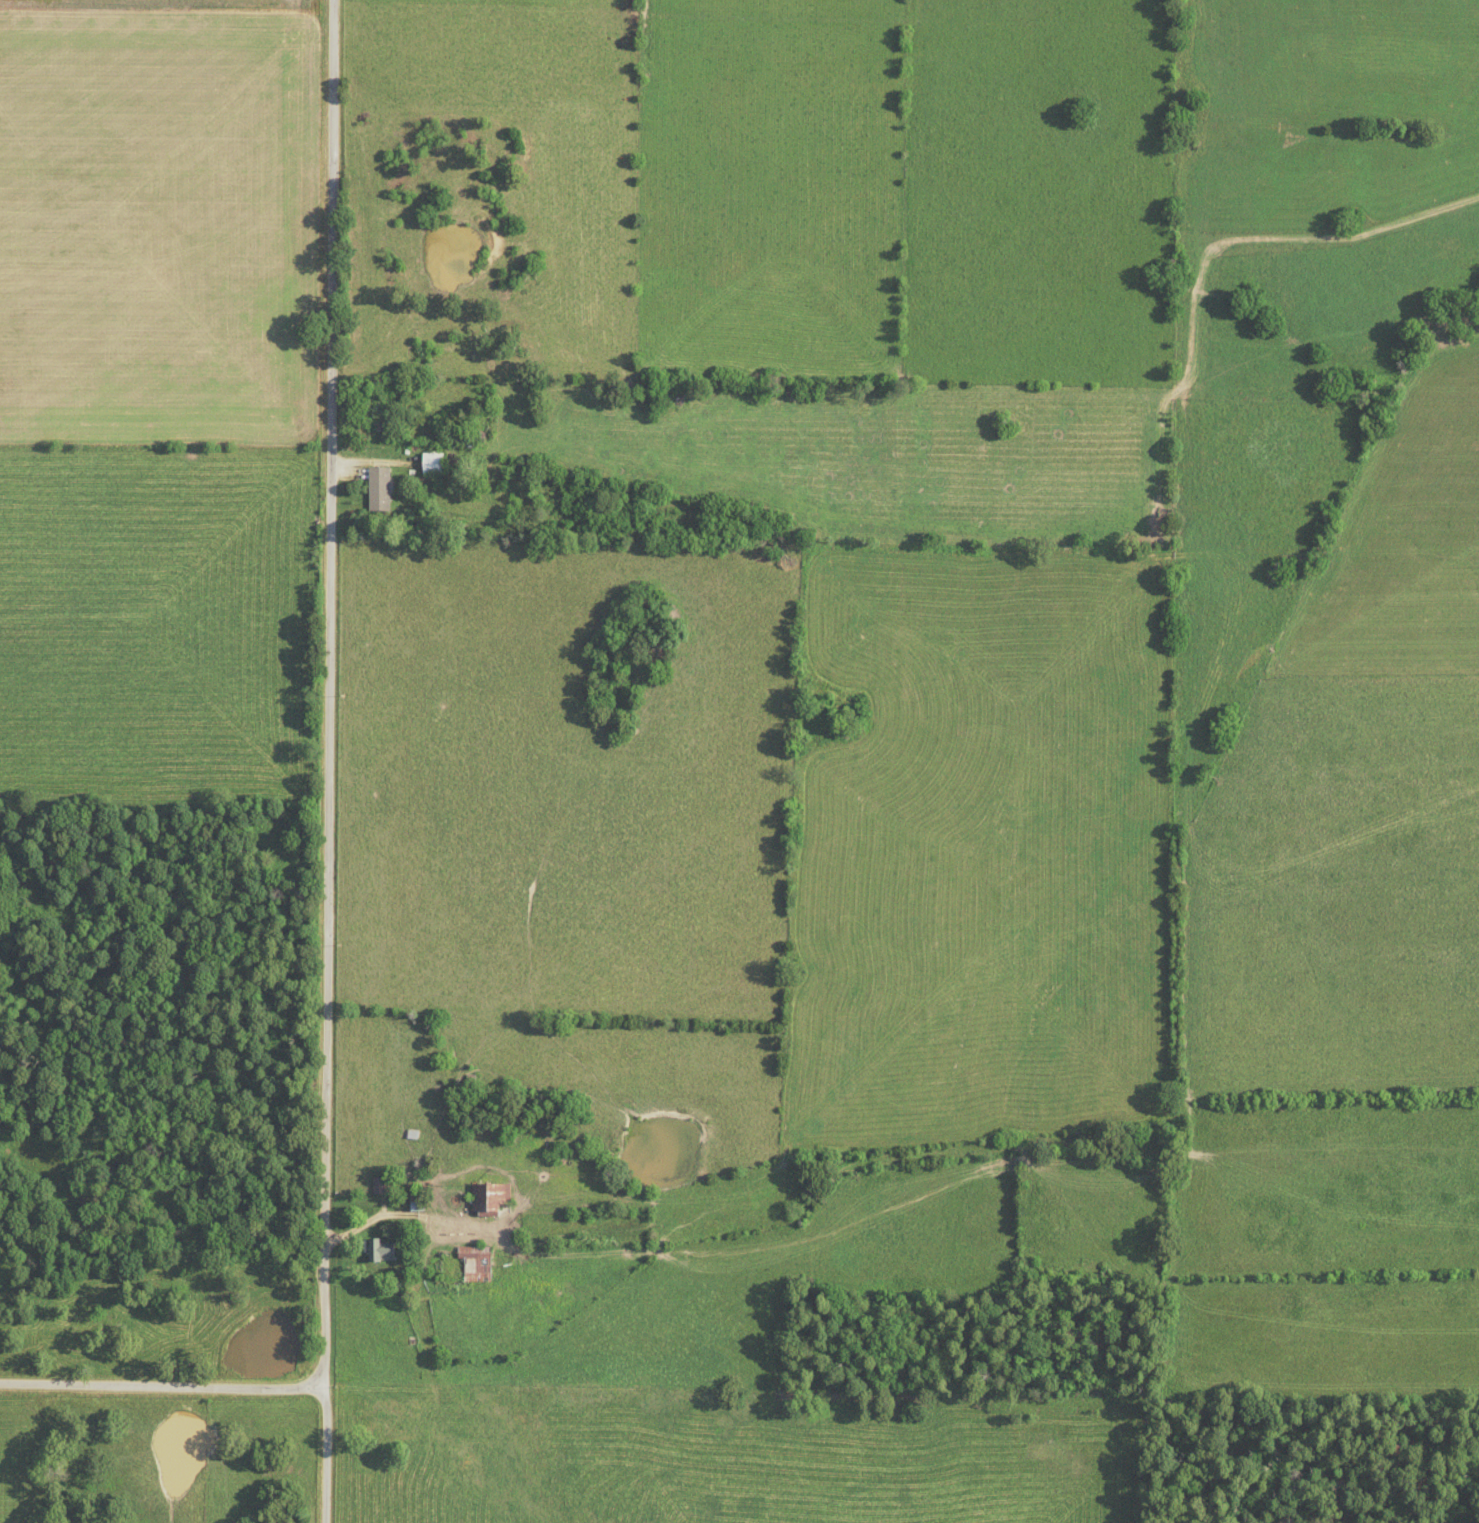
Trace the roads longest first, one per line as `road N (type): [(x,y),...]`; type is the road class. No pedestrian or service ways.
road 1 (residential): [(330,1522),(336,0)]
road 2 (residential): [(327,1390),(0,1384)]

